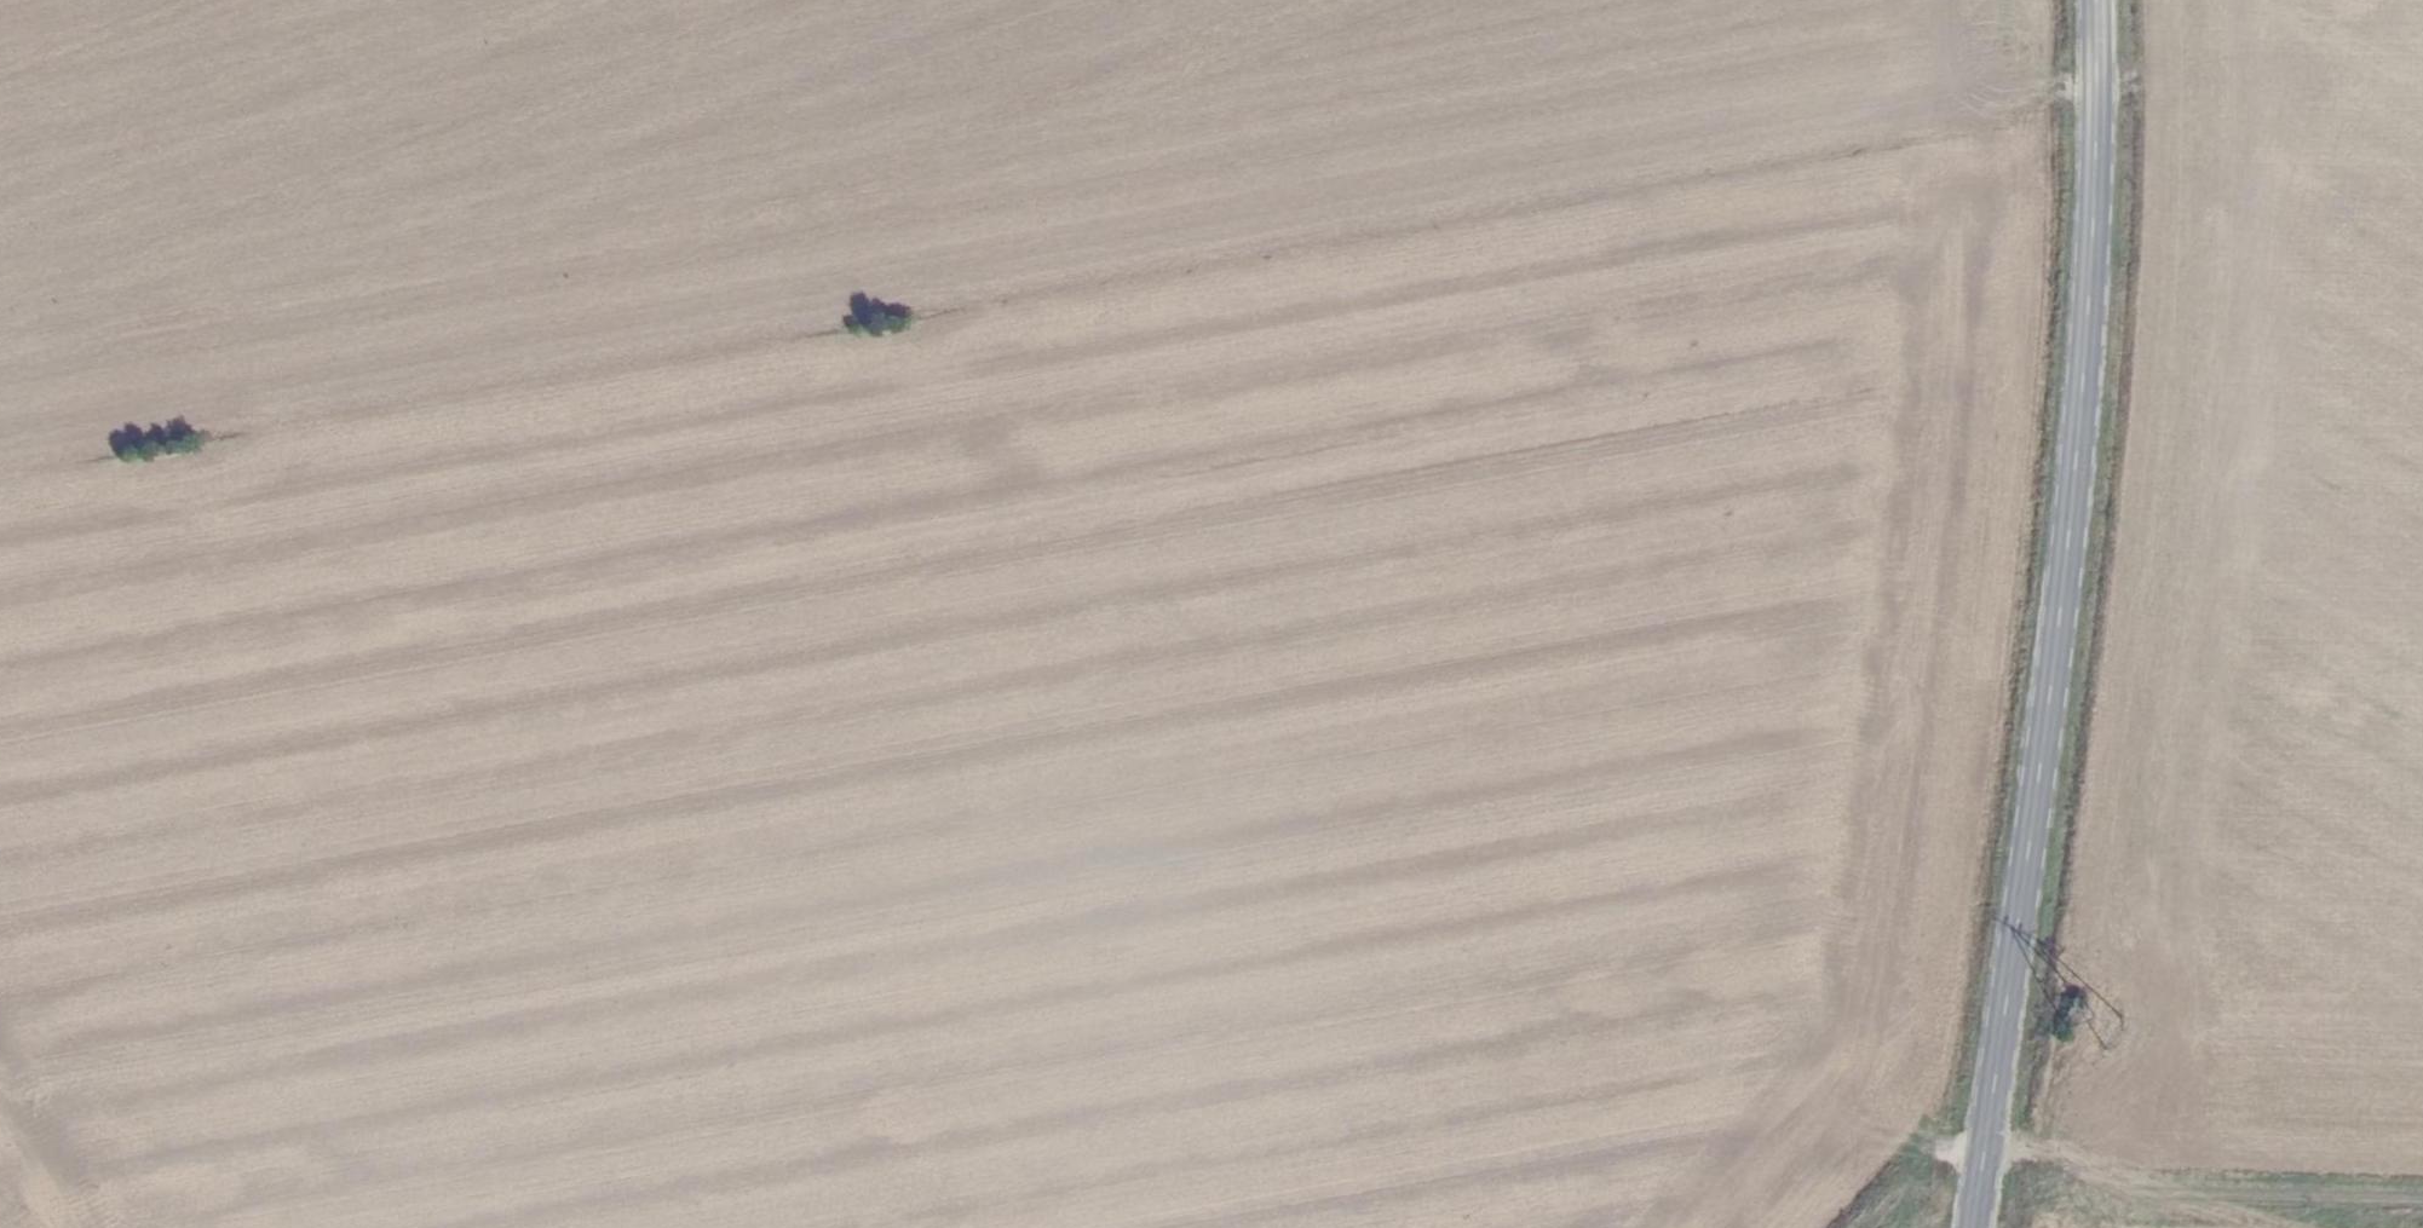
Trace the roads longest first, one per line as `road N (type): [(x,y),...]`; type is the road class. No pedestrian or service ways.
road 1 (secondary): [(2111,0),(2112,231),(2098,436),(1981,1227)]

